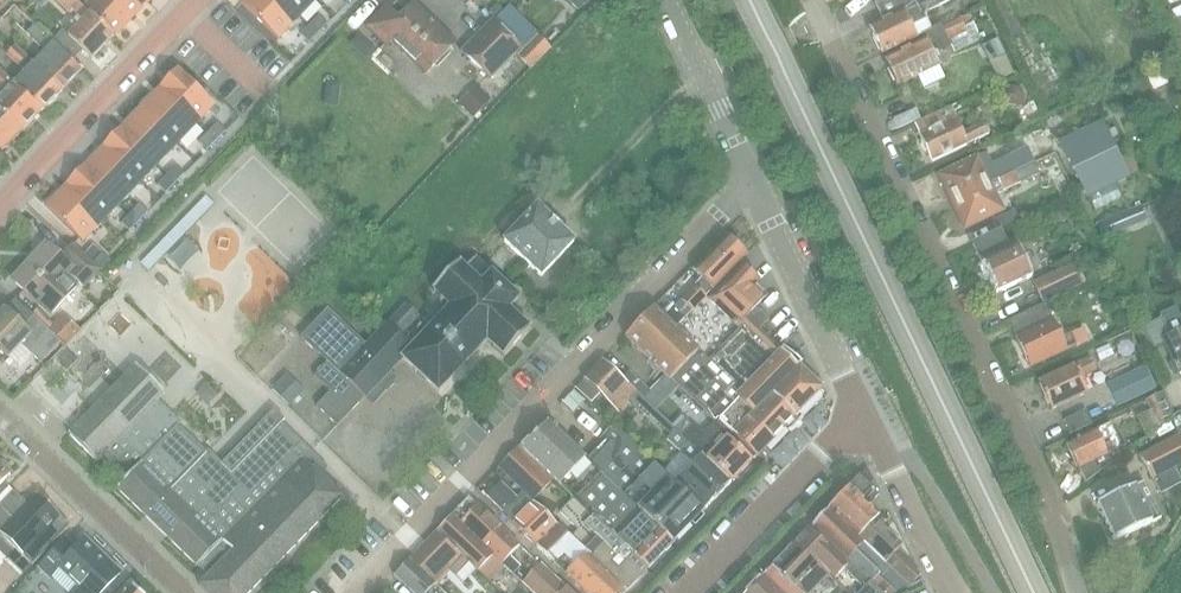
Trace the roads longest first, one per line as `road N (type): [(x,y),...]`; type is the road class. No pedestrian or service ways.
road 1 (secondary): [(1033,592),(750,0)]
road 2 (residential): [(1077,592),(1044,485),(812,0)]
road 3 (residential): [(359,592),(751,180)]
road 4 (residential): [(0,204),(196,0)]
road 5 (tertiary): [(861,412),(751,180)]
road 6 (residential): [(179,592),(0,414)]
road 7 (tertiary): [(687,592),(861,412)]
road 8 (residential): [(954,592),(861,412)]
road 9 (tertiary): [(751,180),(663,0)]

